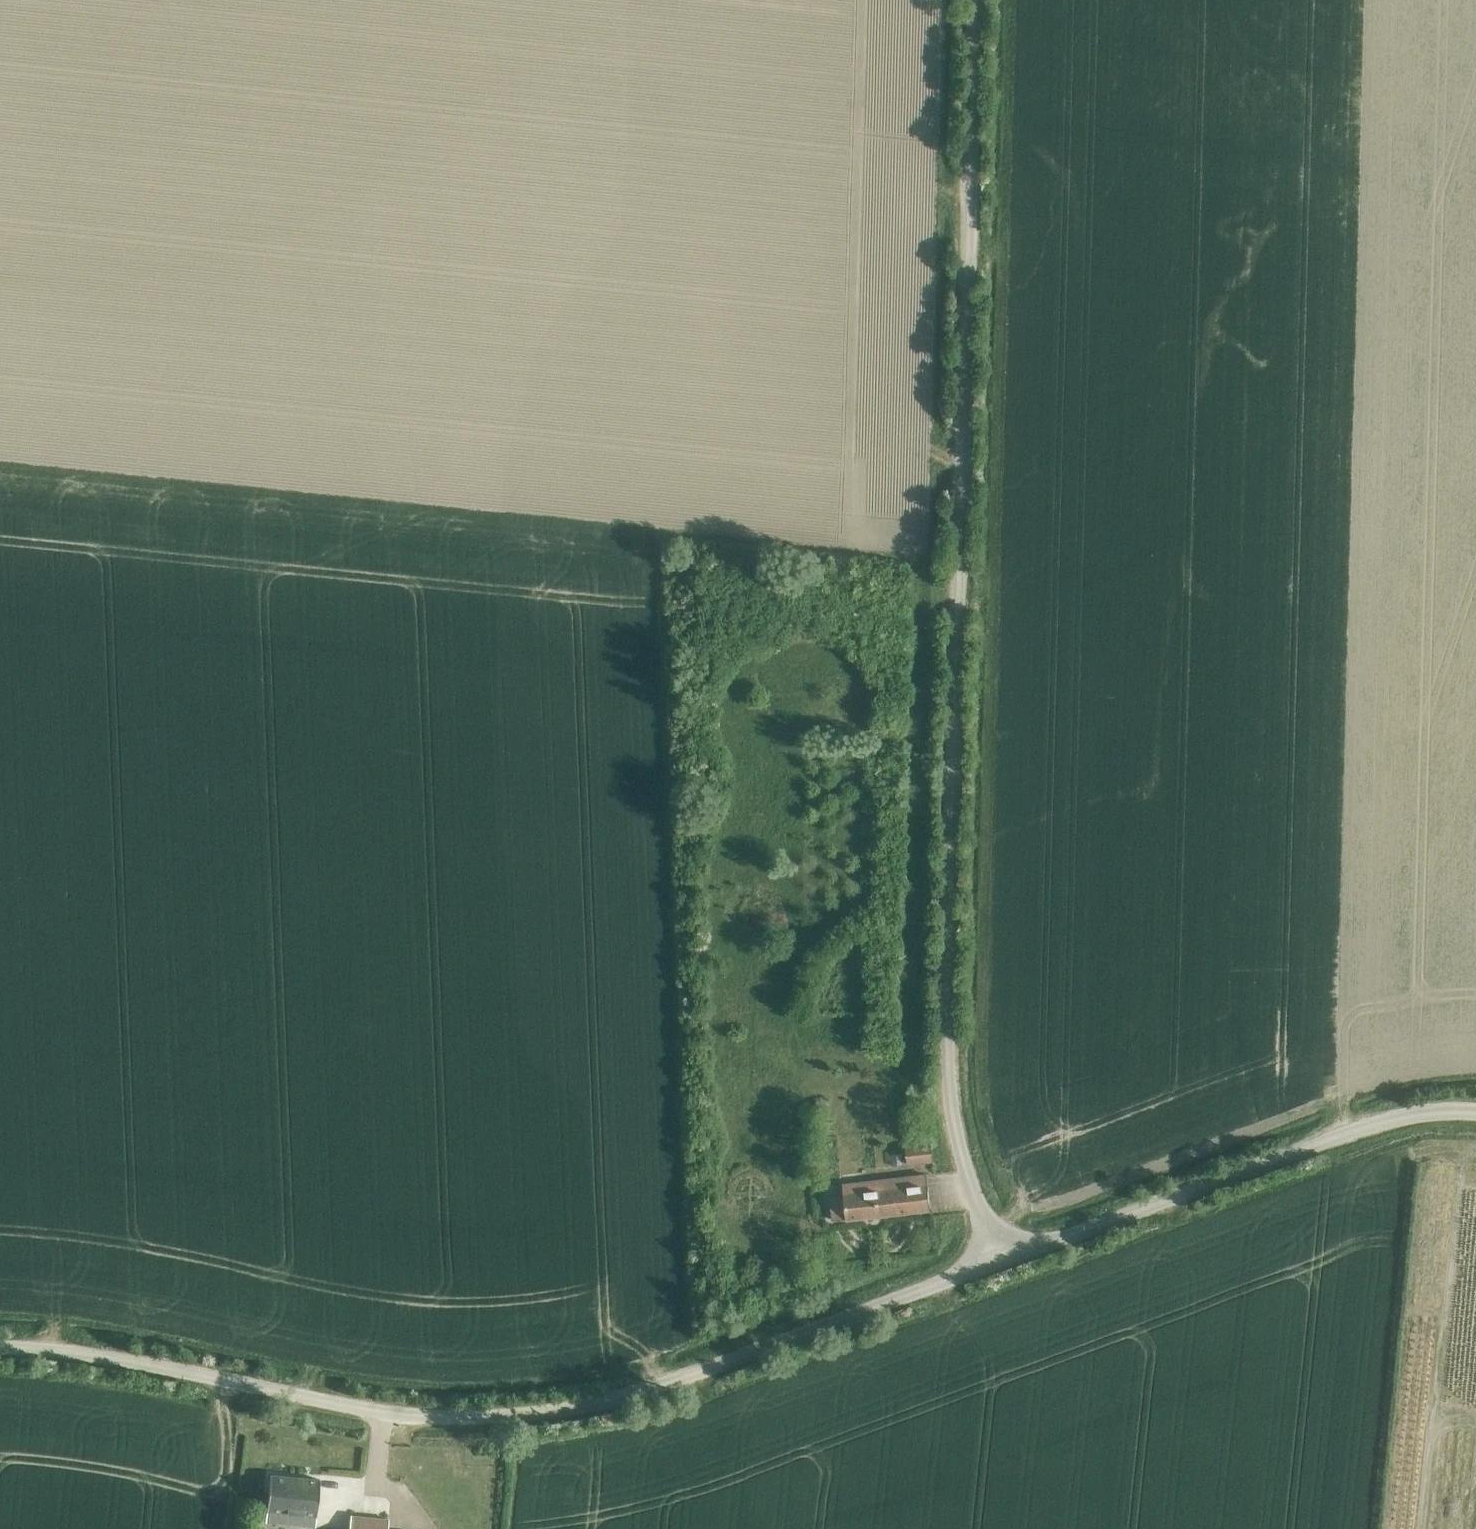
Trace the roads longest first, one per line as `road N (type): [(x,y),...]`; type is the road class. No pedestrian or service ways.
road 1 (unclassified): [(997,1258),(956,1142),(945,1028),(976,0)]
road 2 (unclassified): [(0,1358),(82,1362),(464,1421),(561,1418),(997,1258)]
road 3 (unclassified): [(1475,1112),(1417,1119),(997,1258)]

